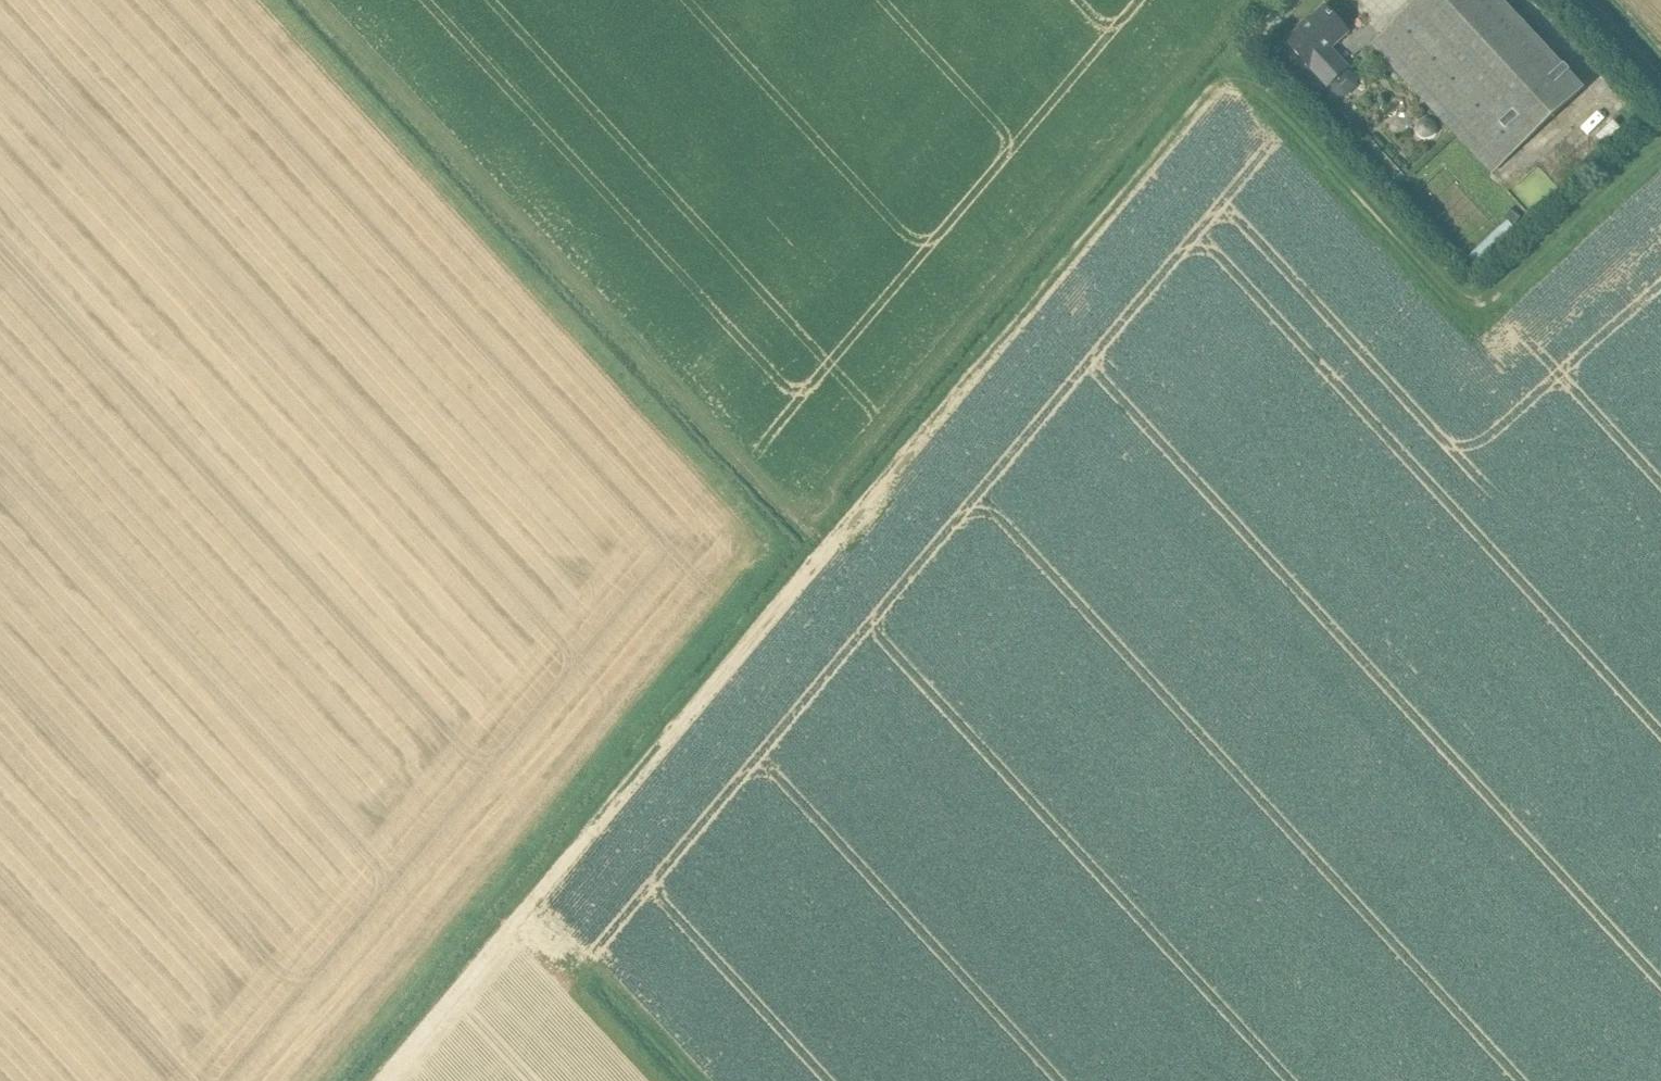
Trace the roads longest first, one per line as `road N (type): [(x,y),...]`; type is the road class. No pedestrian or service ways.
road 1 (track): [(382,1080),(1227,73)]

